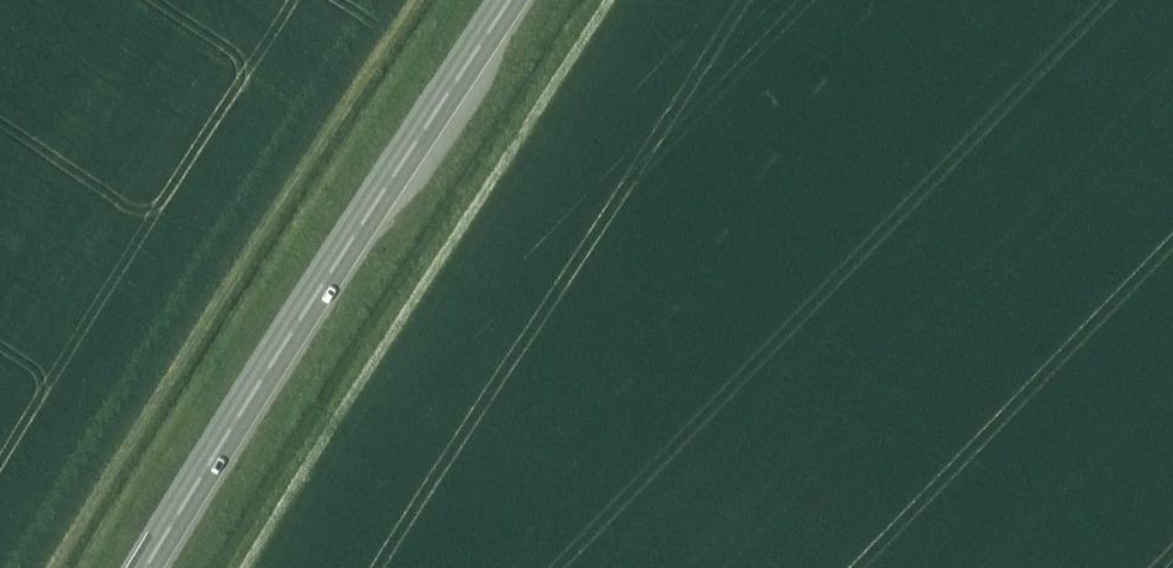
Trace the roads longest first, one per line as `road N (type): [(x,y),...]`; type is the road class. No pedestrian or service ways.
road 1 (trunk): [(146,567),(512,0)]

